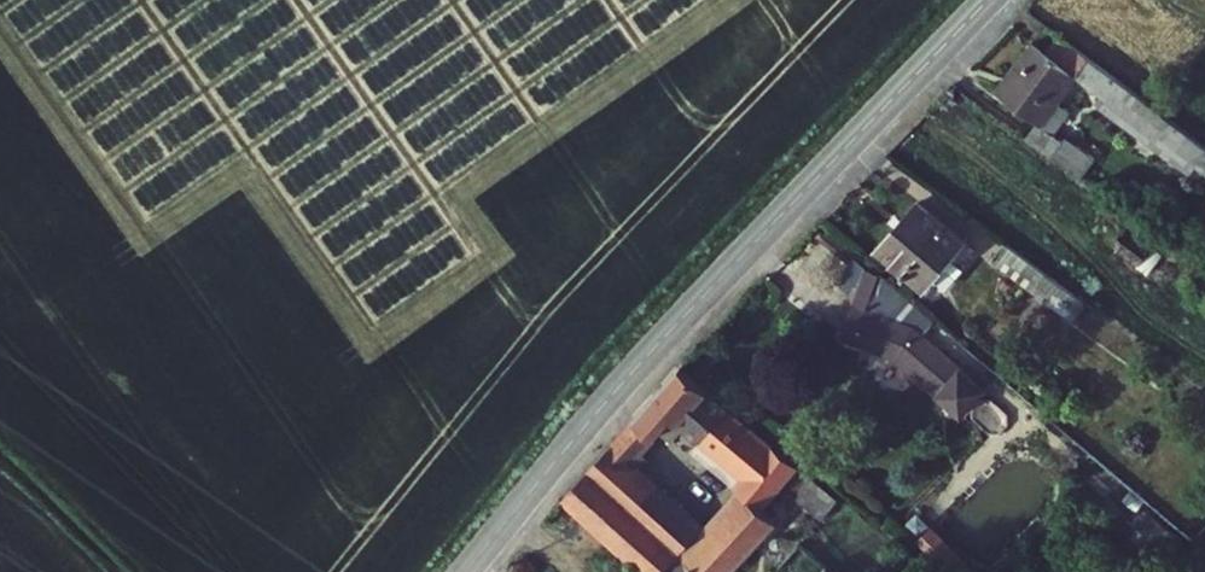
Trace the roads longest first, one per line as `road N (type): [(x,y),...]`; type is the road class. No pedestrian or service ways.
road 1 (tertiary): [(991,0),(625,385),(469,571)]

